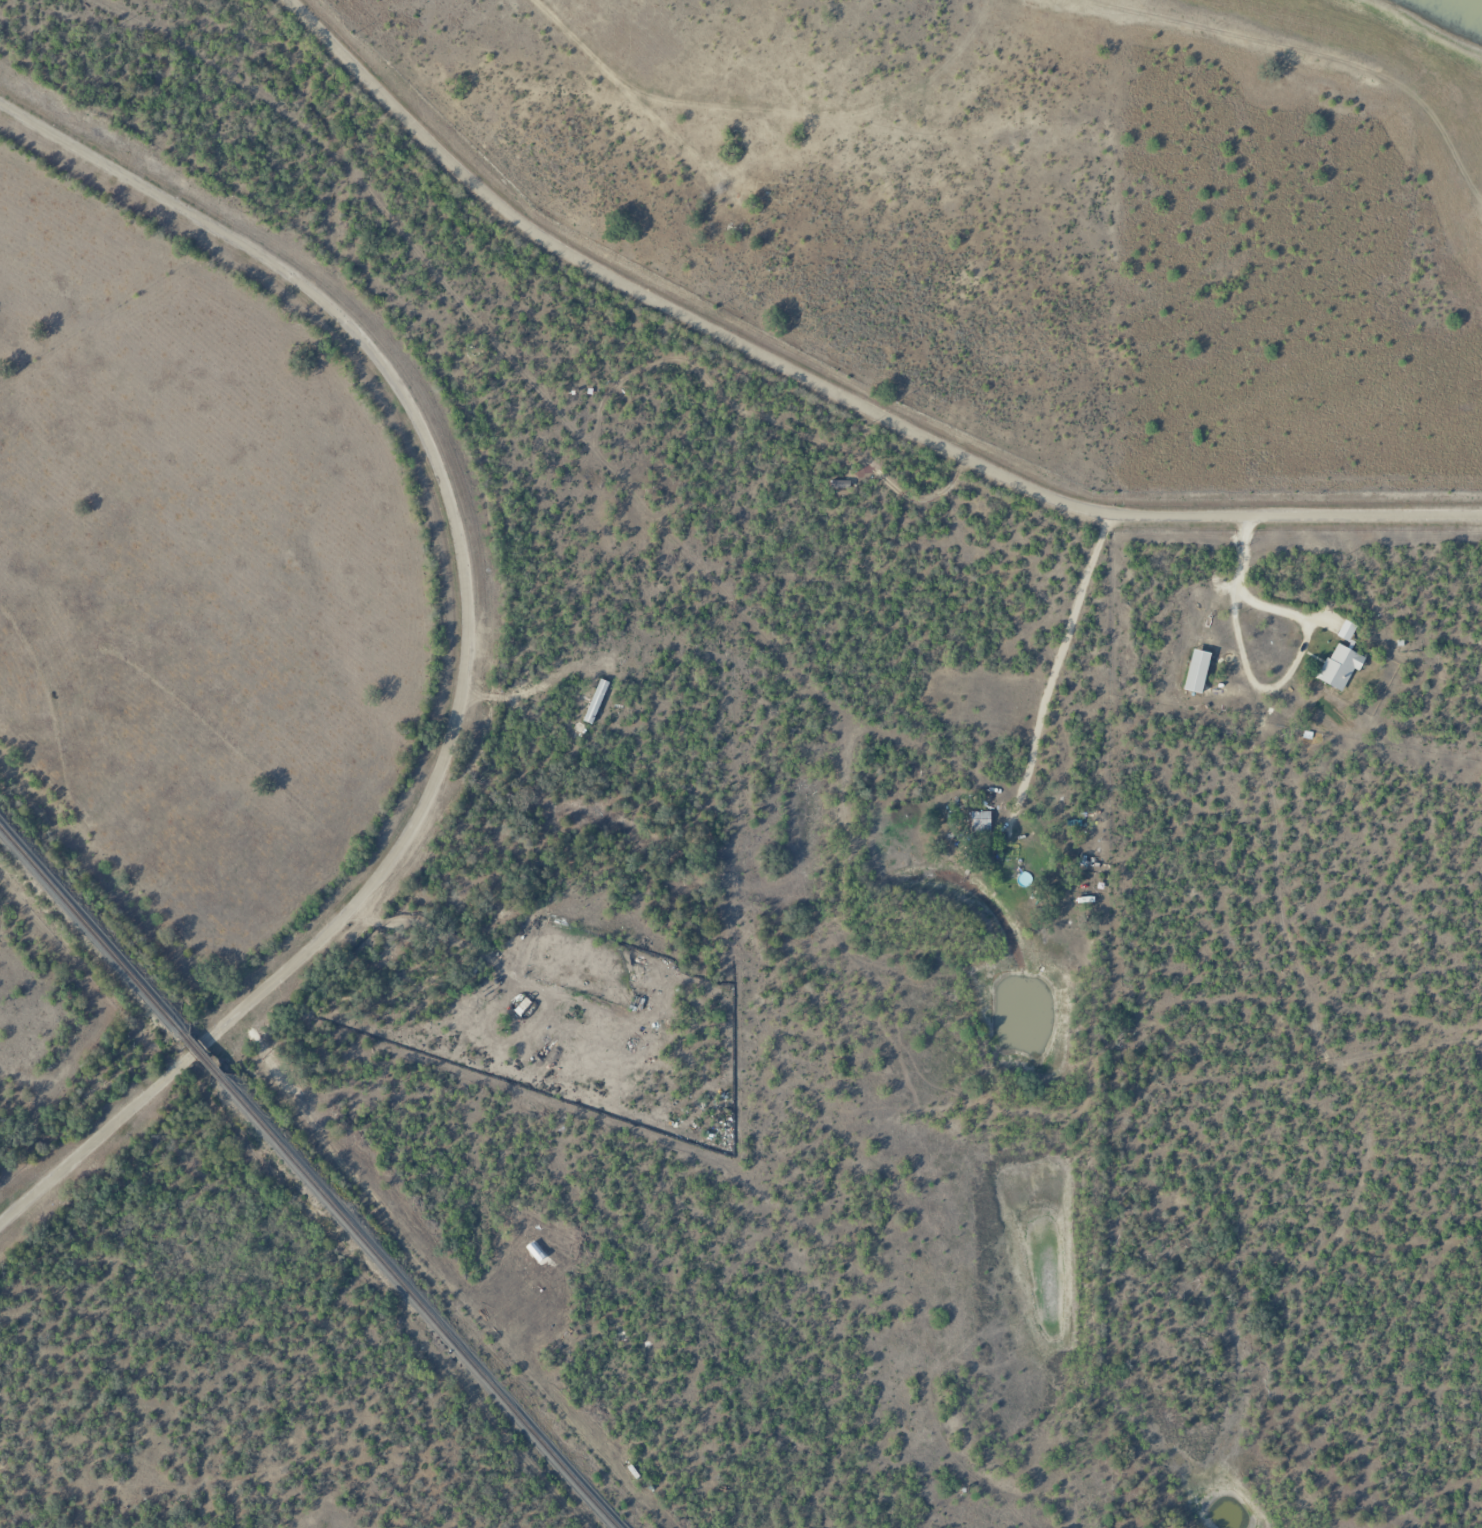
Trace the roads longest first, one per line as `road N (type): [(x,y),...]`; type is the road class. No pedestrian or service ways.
road 1 (tertiary): [(1481,516),(1131,517),(1059,503),(580,260),(506,213),(288,0)]
road 2 (tertiary): [(136,1104),(344,917),(409,834),(459,705),(467,584),(425,434),(371,349),(288,273),(0,104)]
road 3 (residential): [(1160,517),(1103,705)]
road 4 (tertiary): [(0,1224),(136,1104)]

